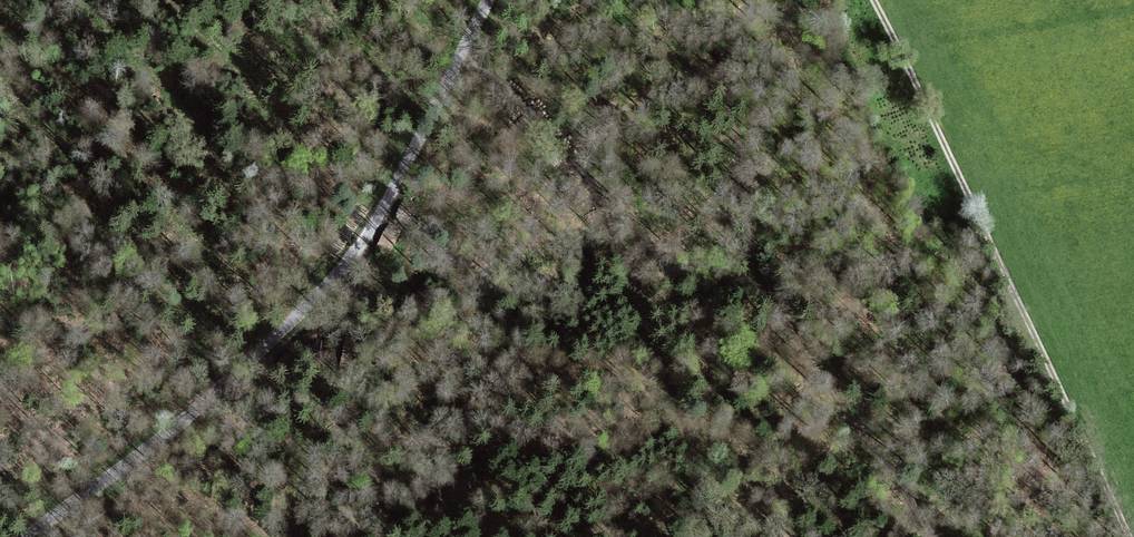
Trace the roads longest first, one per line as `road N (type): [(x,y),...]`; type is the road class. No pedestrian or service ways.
road 1 (unclassified): [(25,536),(223,386),(339,273),(379,216),(488,0)]
road 2 (track): [(699,0),(730,101),(746,216),(768,288),(933,536)]
road 3 (track): [(1131,536),(875,0)]
road 4 (track): [(705,536),(686,434),(605,208),(527,107),(460,55)]
road 5 (track): [(339,273),(347,305),(293,536)]

